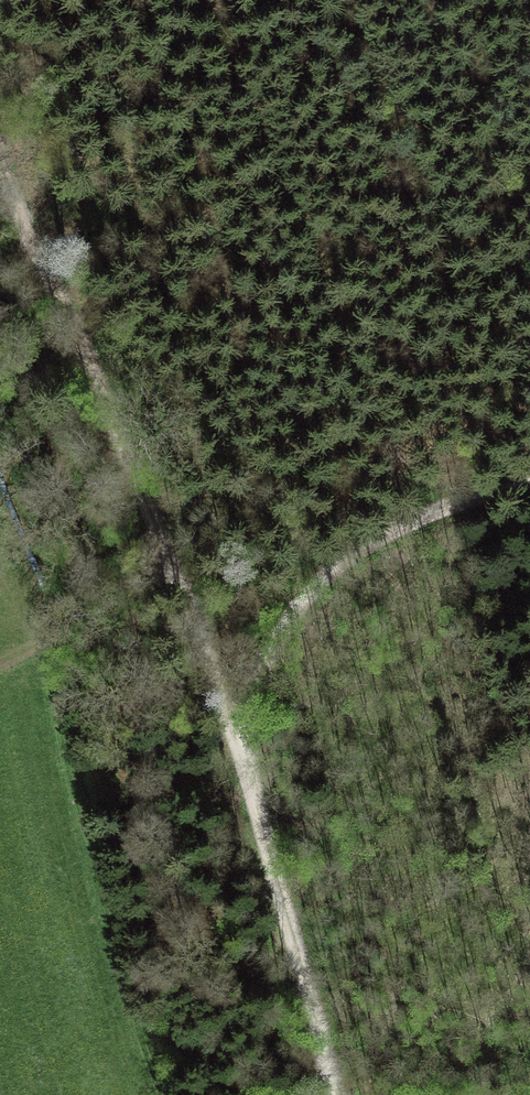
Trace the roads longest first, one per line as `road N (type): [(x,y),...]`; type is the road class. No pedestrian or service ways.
road 1 (track): [(0,182),(234,731),(333,1094)]
road 2 (track): [(234,731),(275,632),(333,562),(420,518),(529,483)]

